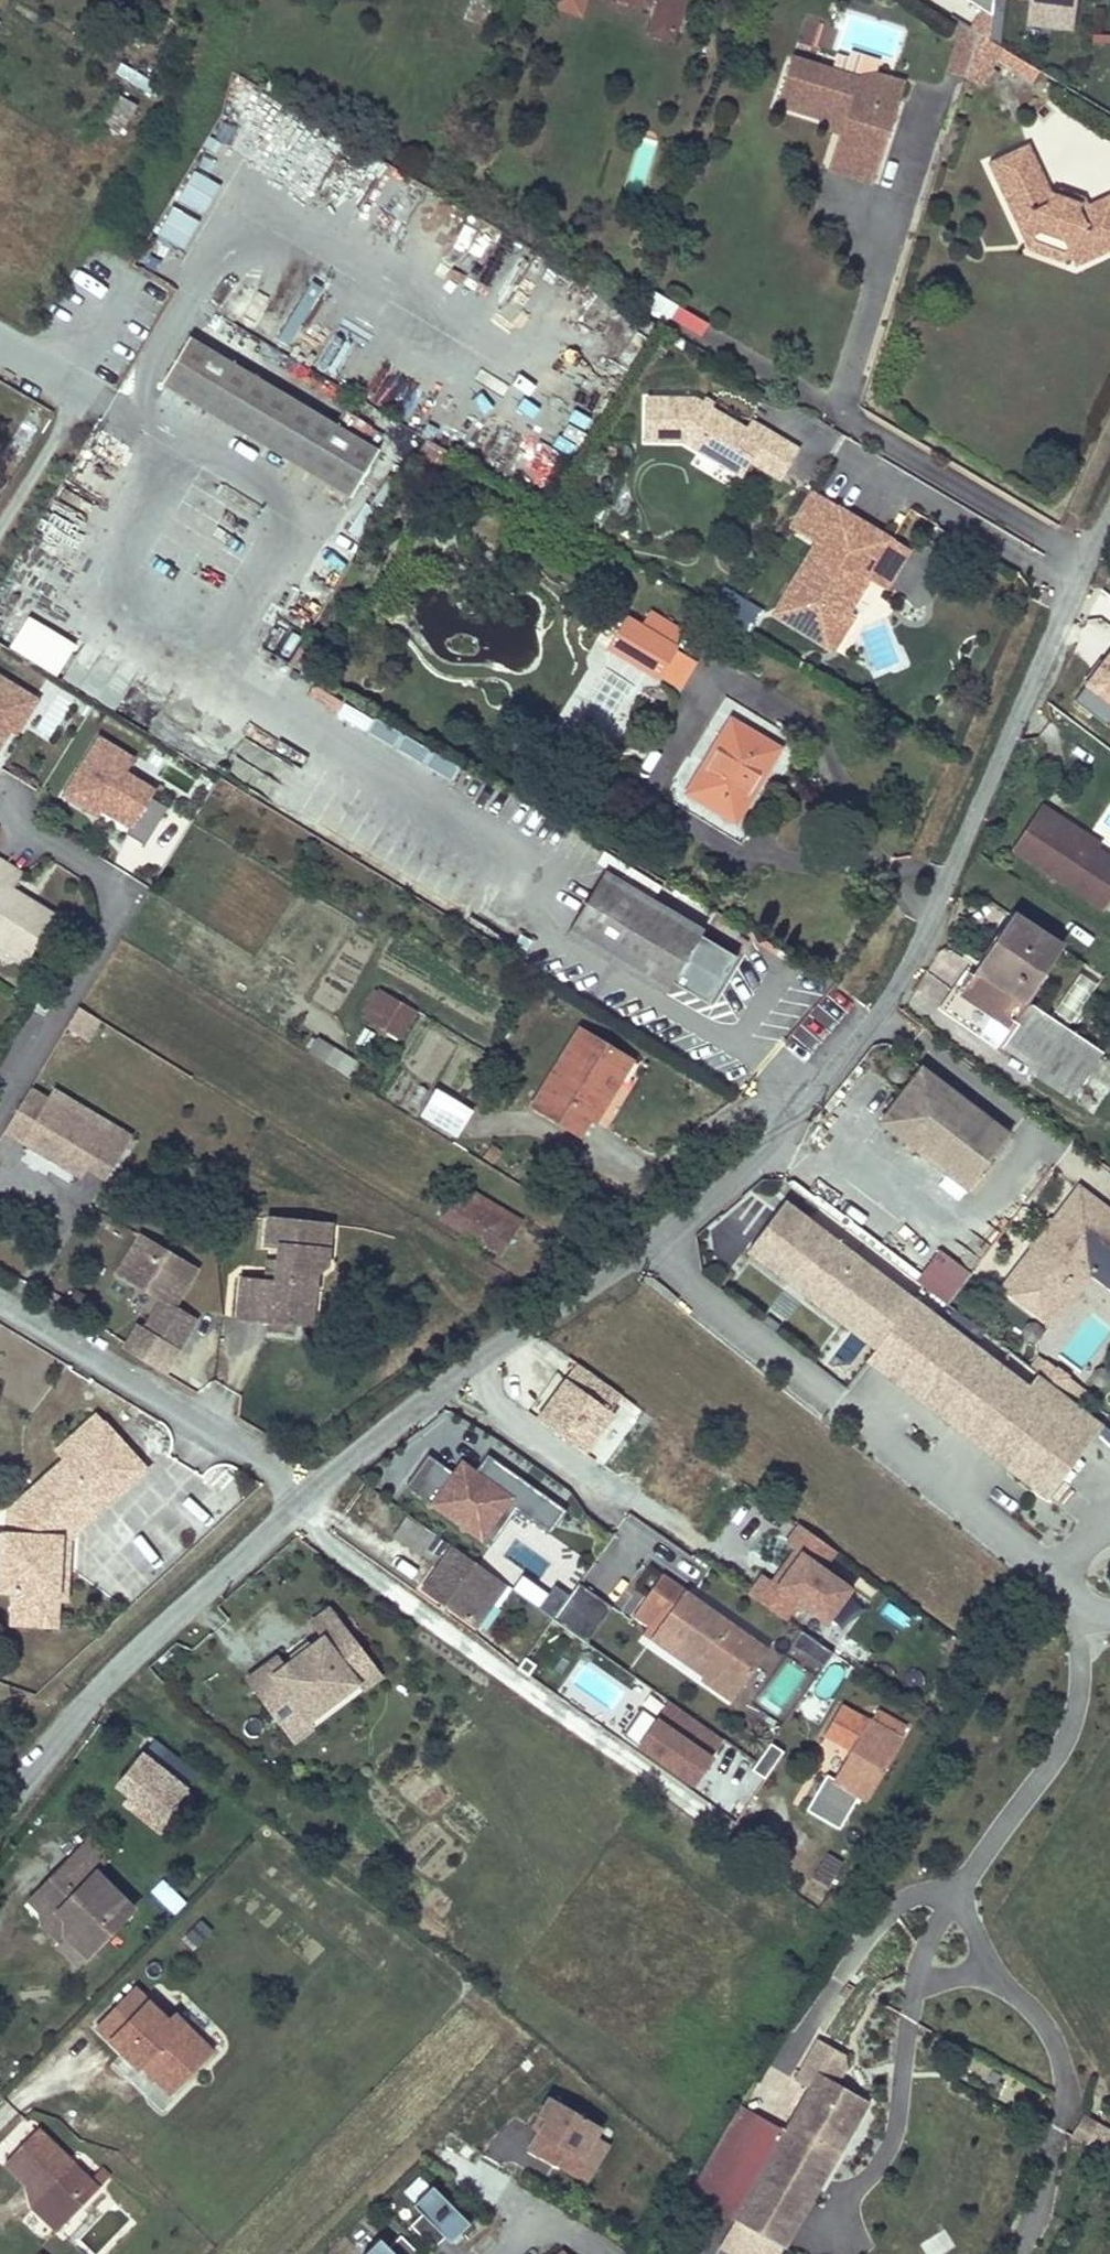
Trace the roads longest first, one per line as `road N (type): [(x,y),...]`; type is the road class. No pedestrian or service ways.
road 1 (residential): [(1109,511),(888,1004),(794,1124),(572,1304),(399,1419),(313,1498)]
road 2 (residential): [(313,1498),(130,1660),(0,1814)]
road 3 (residential): [(313,1498),(0,1306)]
road 4 (residential): [(0,532),(80,397),(0,349)]

